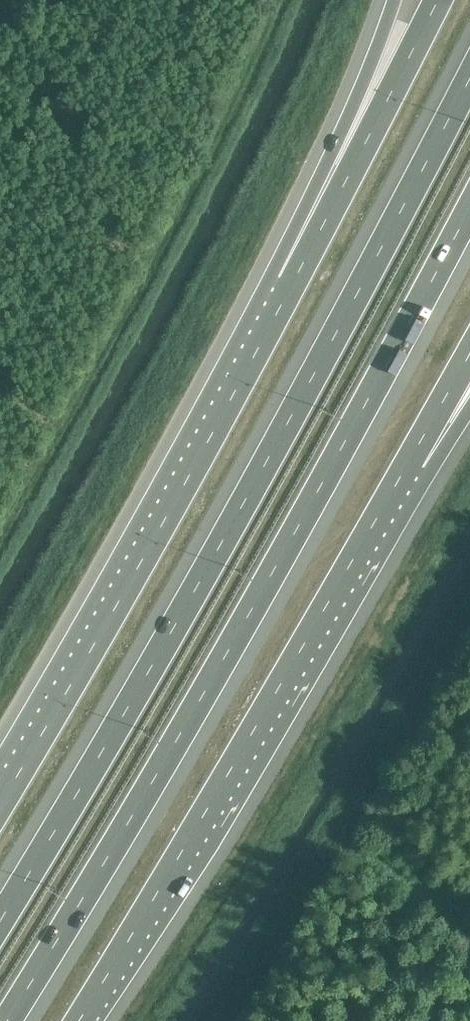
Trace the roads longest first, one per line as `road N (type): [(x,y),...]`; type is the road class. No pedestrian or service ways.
road 1 (motorway): [(469,67),(191,596),(0,916)]
road 2 (motorway): [(9,1020),(202,700),(469,211)]
road 3 (motorway): [(77,1020),(400,477)]
road 4 (motorway): [(293,284),(0,803)]
road 5 (motorway): [(435,0),(293,284)]
road 6 (motorway): [(394,0),(293,284)]
road 7 (motorway): [(400,477),(469,349)]

